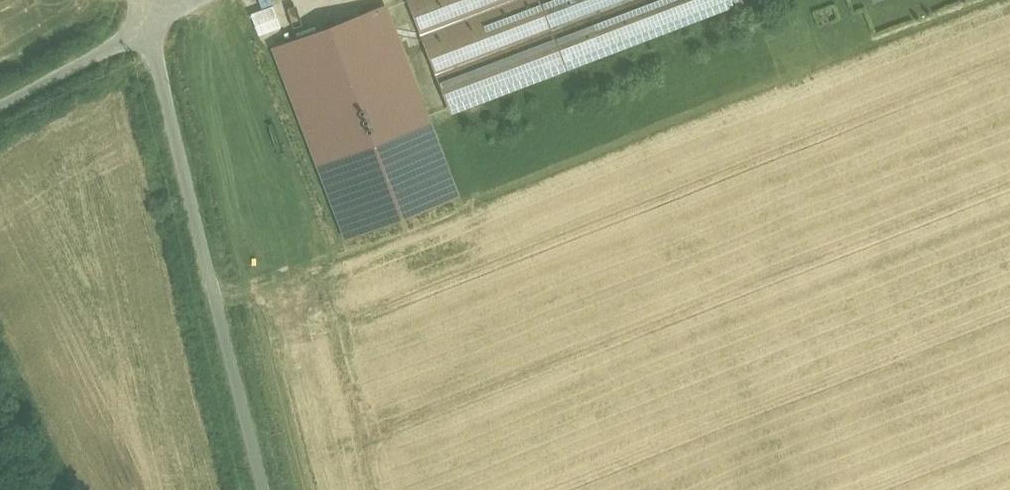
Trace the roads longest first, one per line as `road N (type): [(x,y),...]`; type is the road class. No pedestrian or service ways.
road 1 (unclassified): [(264,489),(150,26)]
road 2 (unclassified): [(0,106),(150,26)]

